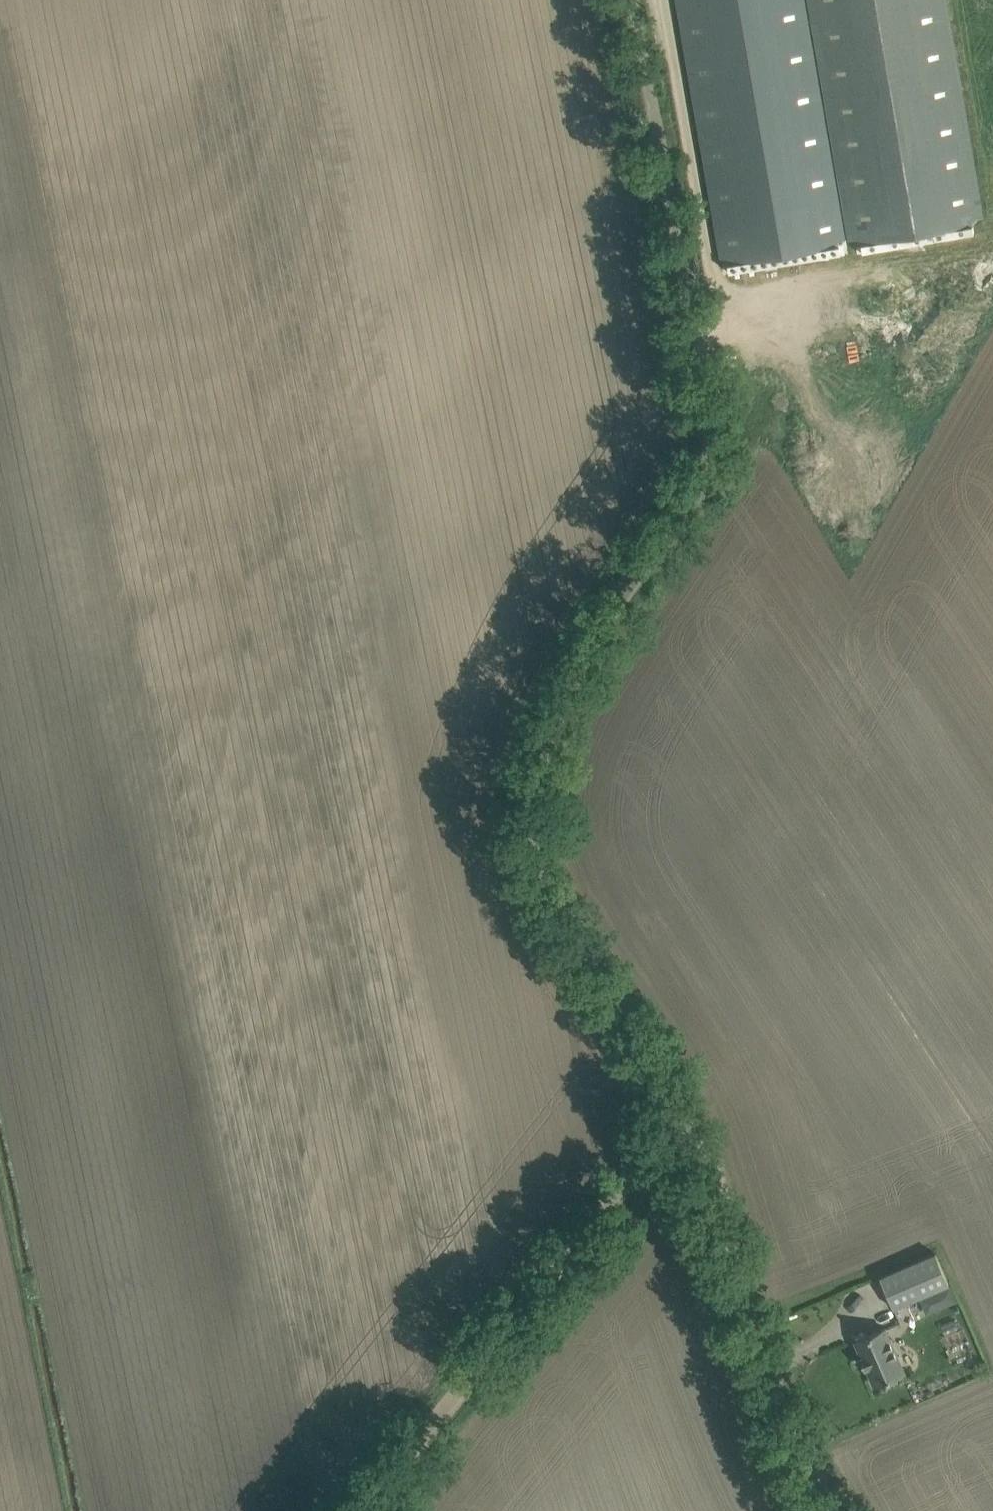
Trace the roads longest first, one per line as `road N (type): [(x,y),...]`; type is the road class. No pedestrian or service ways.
road 1 (track): [(682,1111),(557,893),(543,822),(542,786),(581,675),(704,487),(715,443),(635,0)]
road 2 (track): [(369,1510),(682,1111)]
road 3 (track): [(835,1510),(763,1349),(682,1111)]

